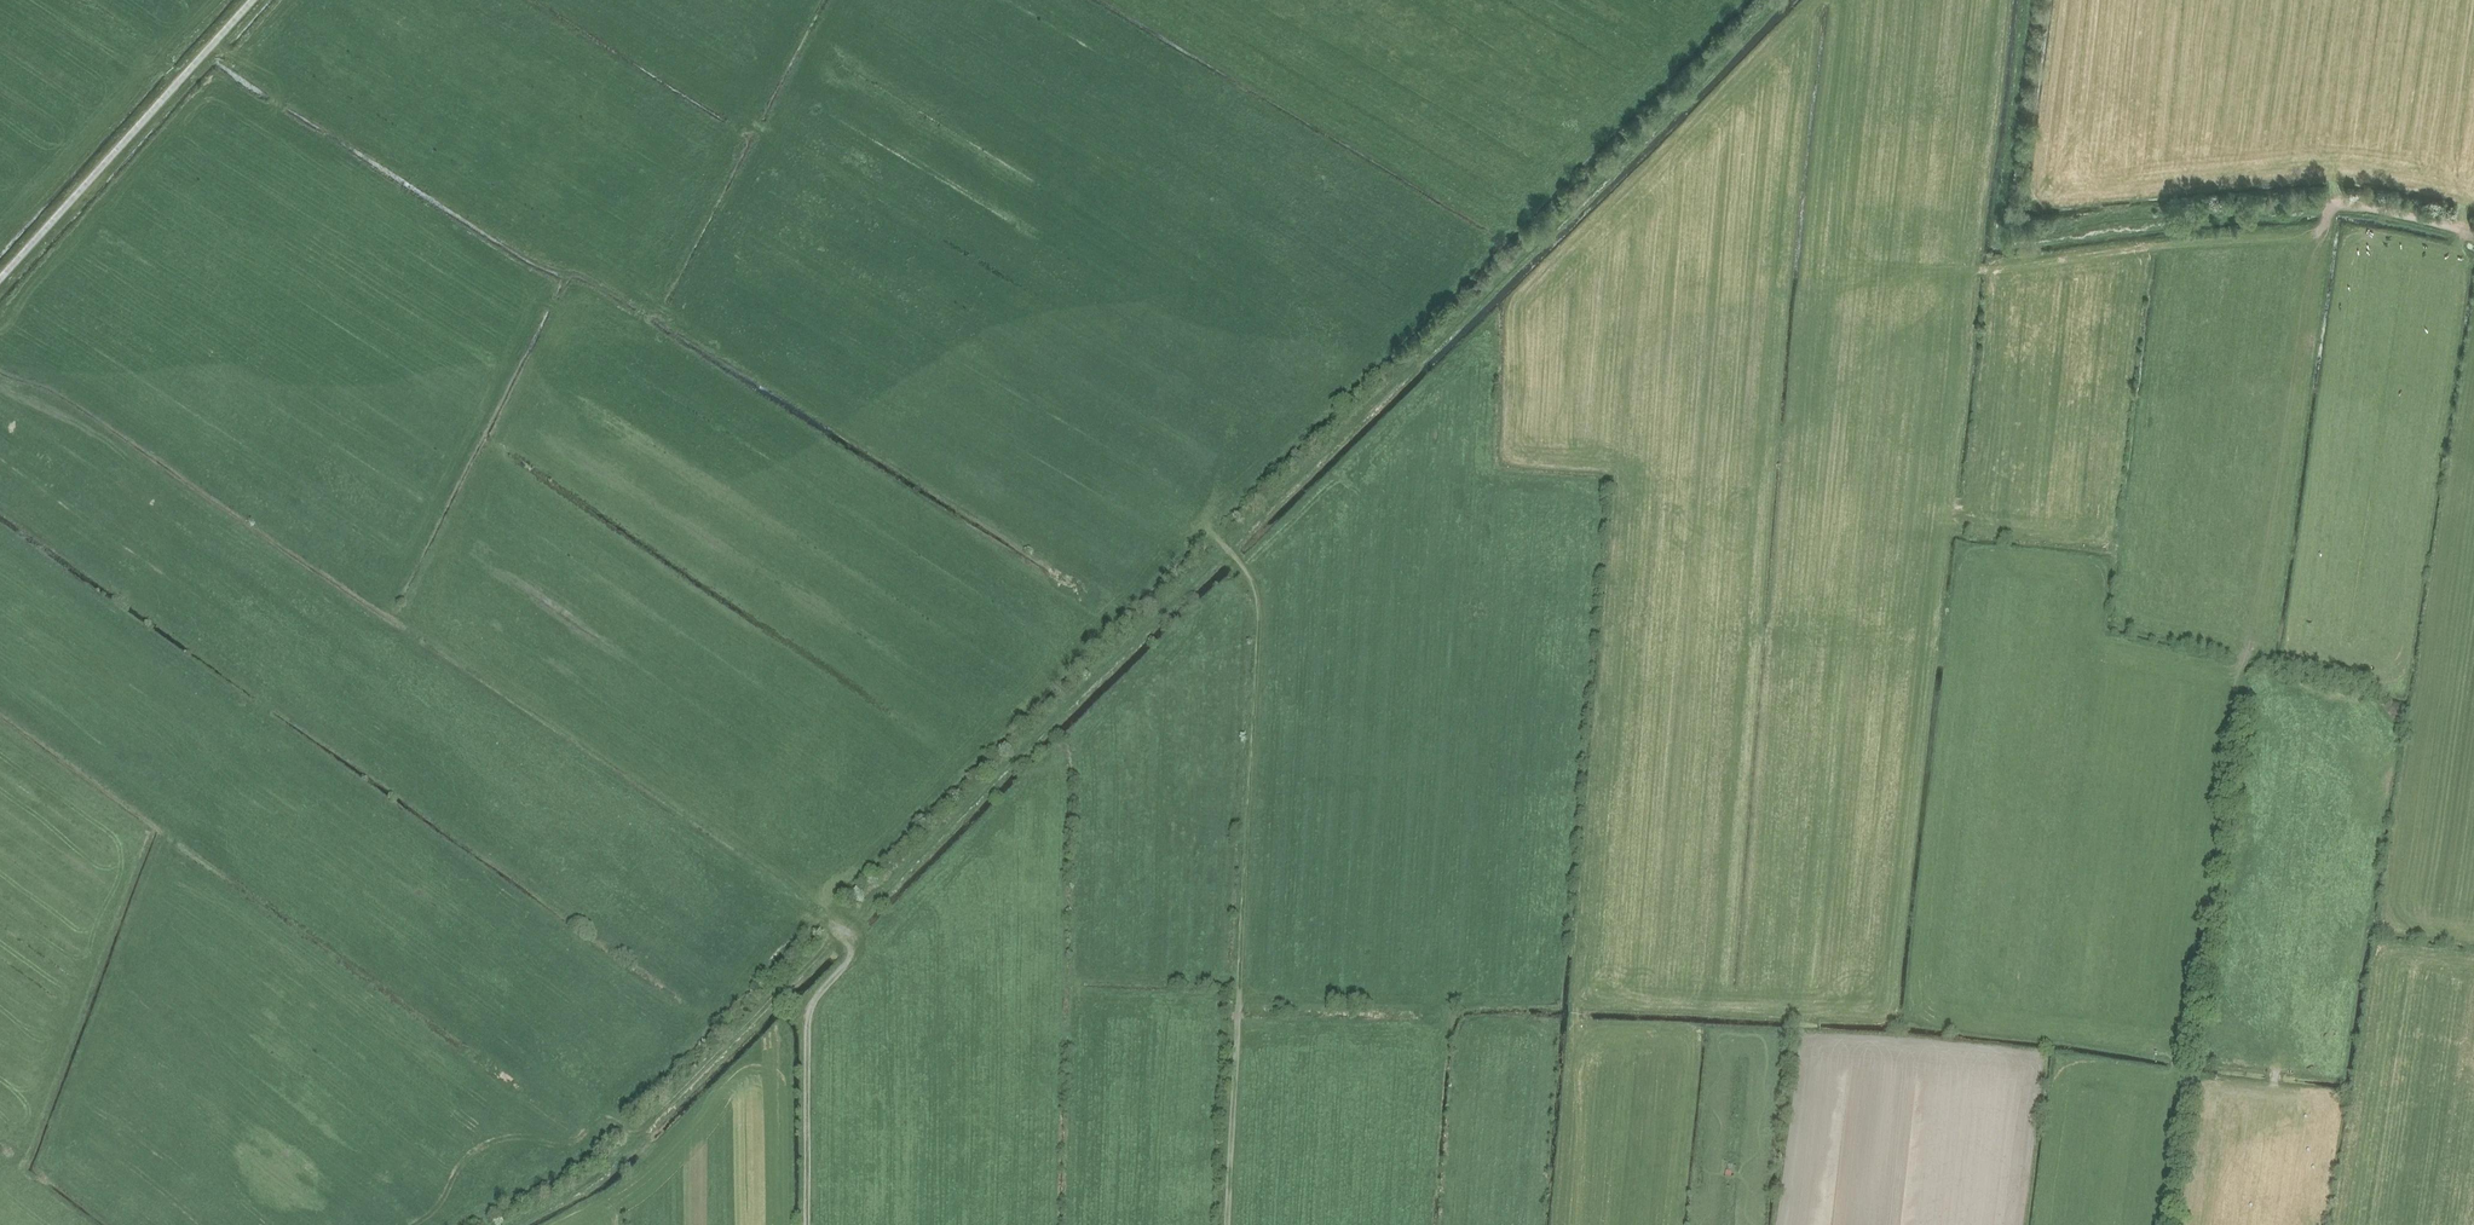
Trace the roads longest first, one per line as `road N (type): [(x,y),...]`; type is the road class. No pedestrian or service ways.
road 1 (track): [(507,1224),(622,1157),(1782,0)]
road 2 (track): [(2021,0),(1997,233),(2026,237),(2331,202),(2473,234)]
road 3 (track): [(1228,1224),(1258,621),(1253,583),(1230,550)]
road 4 (unclassified): [(0,279),(252,0)]
road 5 (track): [(808,1224),(809,1018),(850,960),(840,935)]

